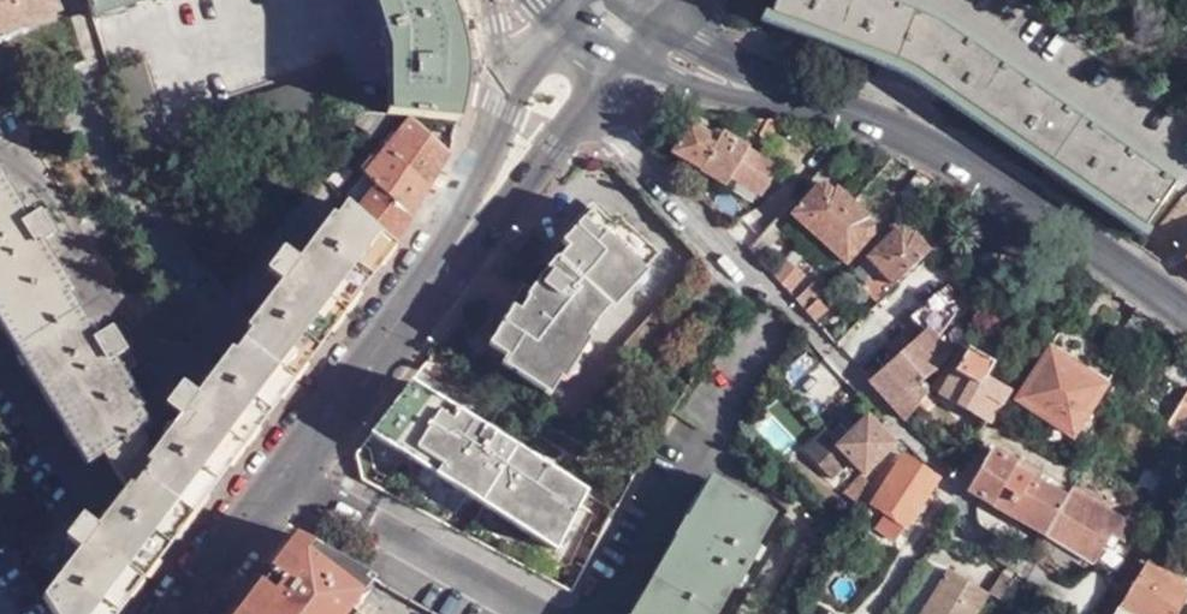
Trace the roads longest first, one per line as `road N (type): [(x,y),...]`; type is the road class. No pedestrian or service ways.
road 1 (tertiary): [(777,94),(952,158),(1186,313)]
road 2 (residential): [(449,255),(177,613)]
road 3 (residential): [(802,323),(581,109)]
road 4 (residential): [(449,255),(581,109)]
road 5 (tertiary): [(777,94),(700,45),(645,32),(600,33)]
road 6 (tertiary): [(600,33),(671,77),(734,96),(777,94)]
road 7 (residential): [(507,93),(449,255)]

